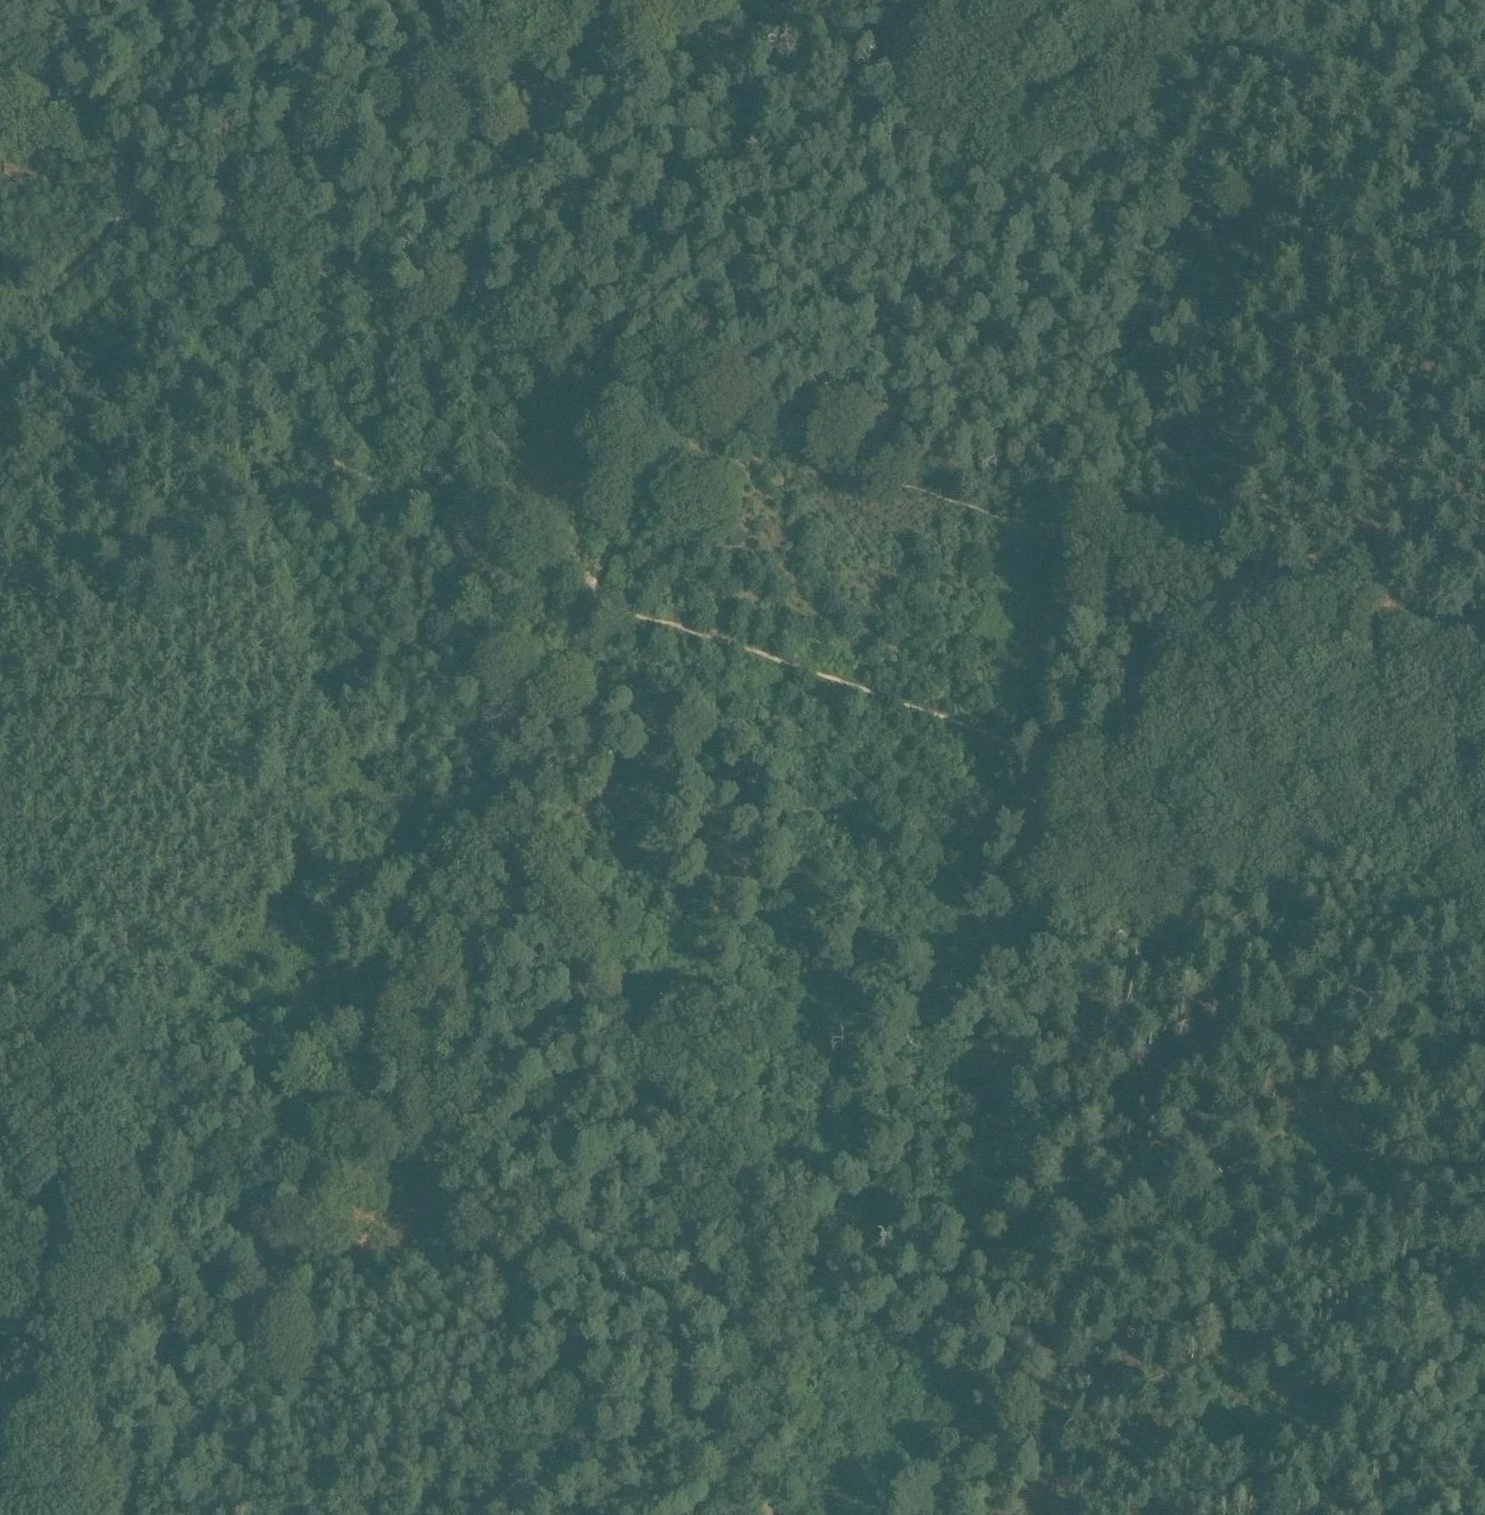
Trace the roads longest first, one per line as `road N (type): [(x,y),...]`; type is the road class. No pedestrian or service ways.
road 1 (track): [(520,748),(625,1043),(767,1514)]
road 2 (track): [(18,1514),(71,1304),(80,1217),(61,1062),(0,879)]
road 3 (track): [(136,203),(285,149),(466,52),(595,0)]
road 4 (track): [(1017,0),(1484,143)]
road 5 (track): [(0,323),(98,252),(136,203),(230,0)]

